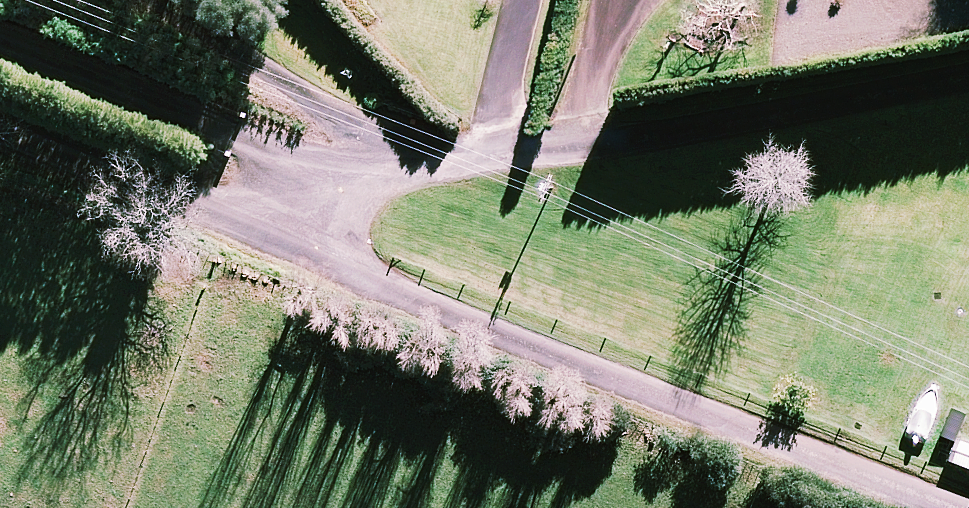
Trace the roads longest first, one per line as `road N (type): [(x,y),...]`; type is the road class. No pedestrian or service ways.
road 1 (residential): [(944,507),(260,232)]
road 2 (residential): [(968,70),(489,153),(260,232)]
road 3 (residential): [(260,232),(0,136)]

